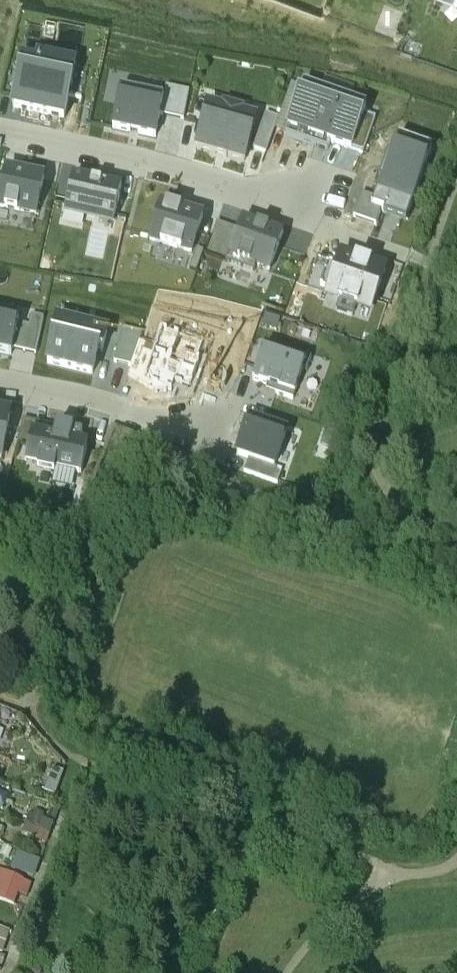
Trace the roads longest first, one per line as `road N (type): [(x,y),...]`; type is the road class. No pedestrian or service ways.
road 1 (residential): [(0,126),(246,187),(295,188)]
road 2 (residential): [(0,373),(156,413),(207,416)]

